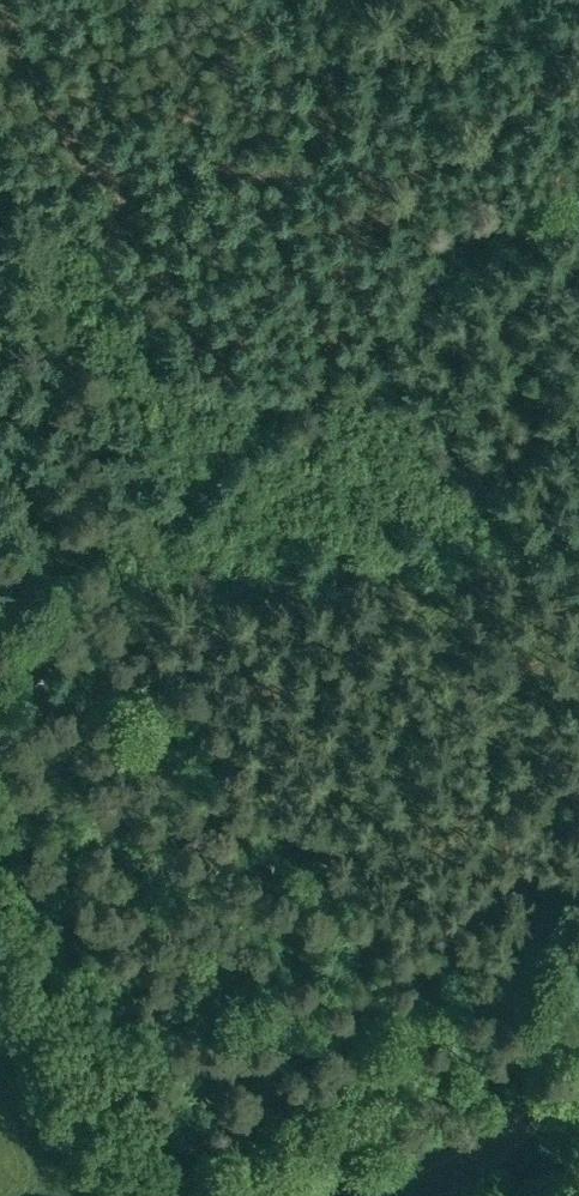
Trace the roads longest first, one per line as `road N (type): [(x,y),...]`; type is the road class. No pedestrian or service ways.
road 1 (secondary): [(402,1195),(456,1175),(578,1081)]

